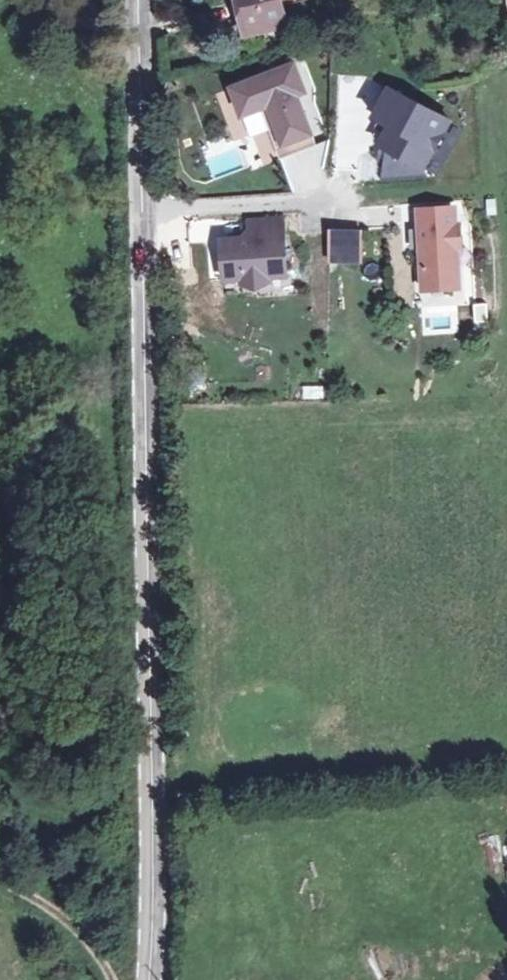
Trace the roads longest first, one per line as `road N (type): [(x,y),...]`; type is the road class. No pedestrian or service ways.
road 1 (tertiary): [(149,979),(154,854),(134,0)]
road 2 (track): [(115,979),(67,908),(0,876)]

